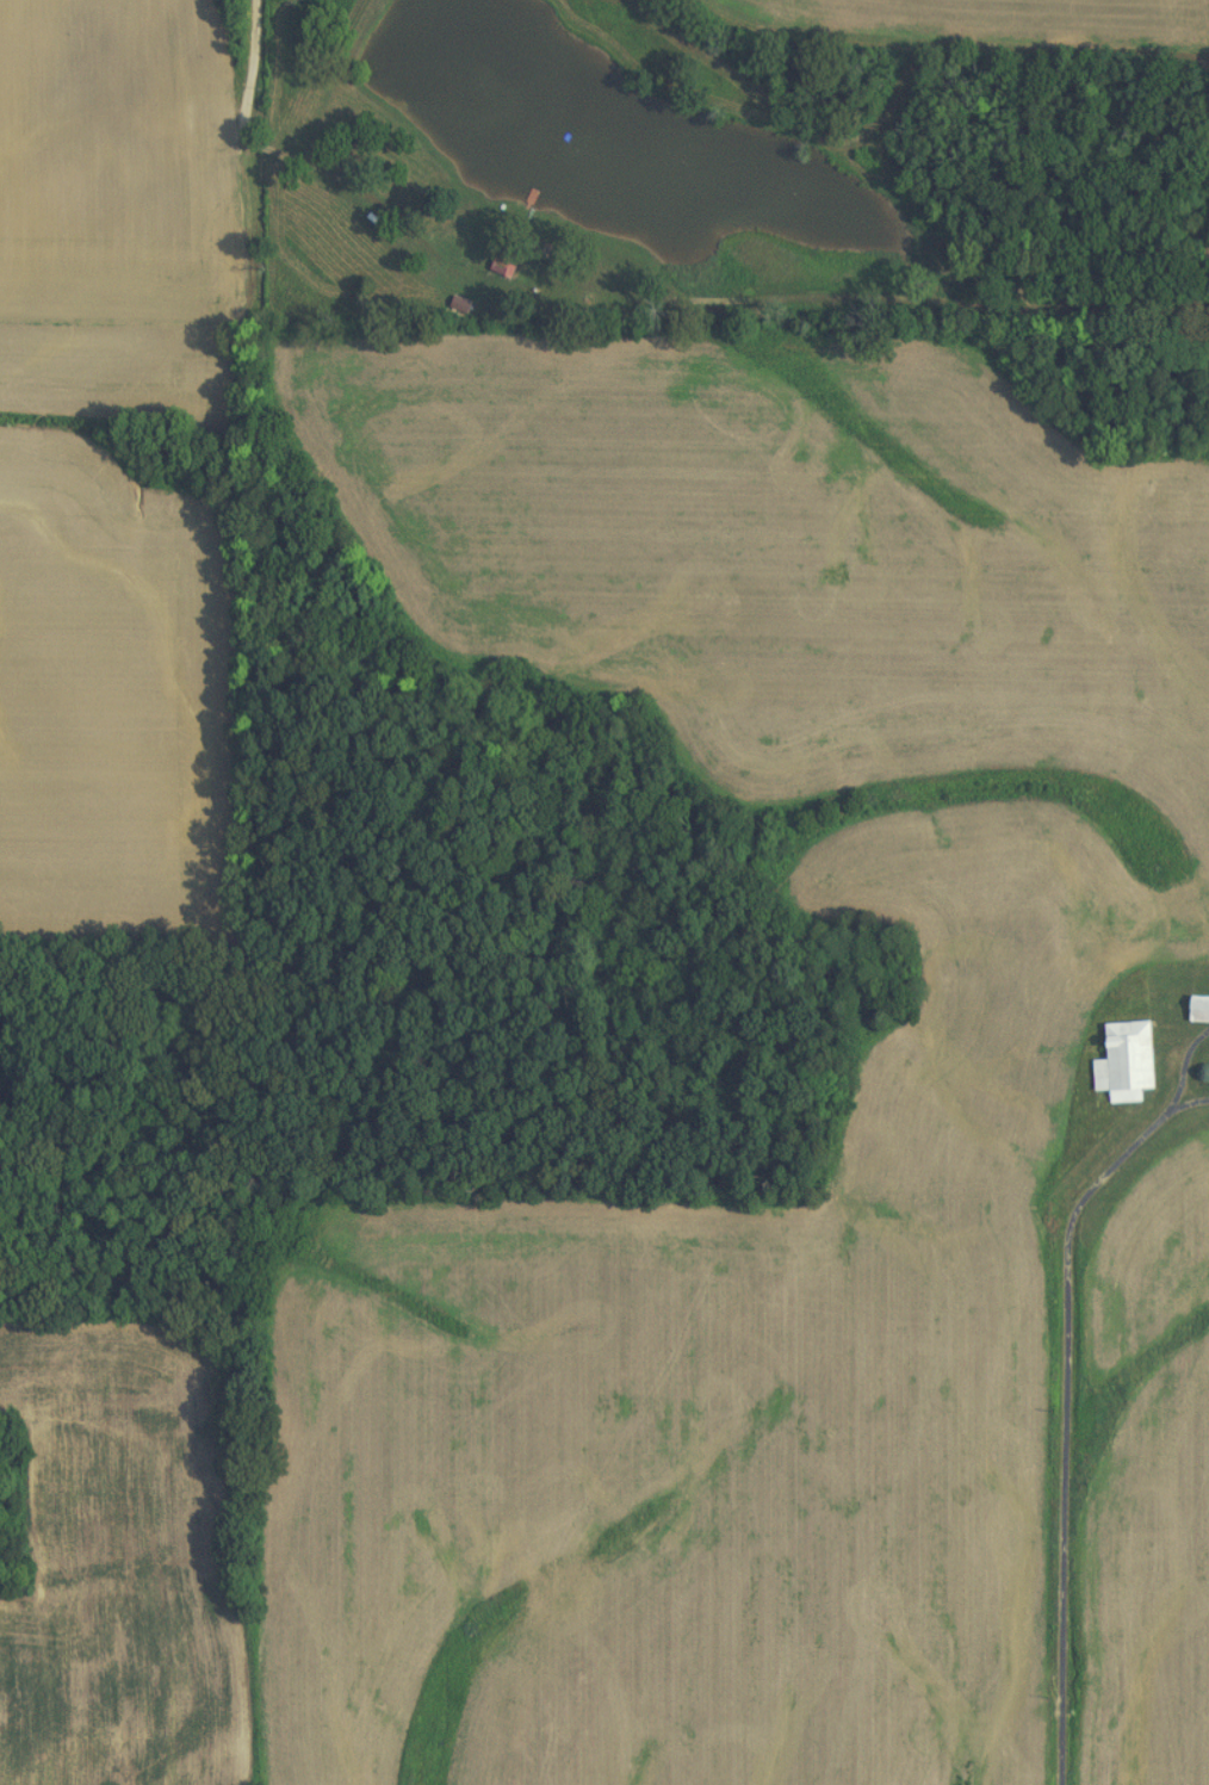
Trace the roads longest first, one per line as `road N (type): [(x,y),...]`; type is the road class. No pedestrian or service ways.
road 1 (residential): [(1208,1112),(1167,1120),(1182,1065),(1208,1042)]

